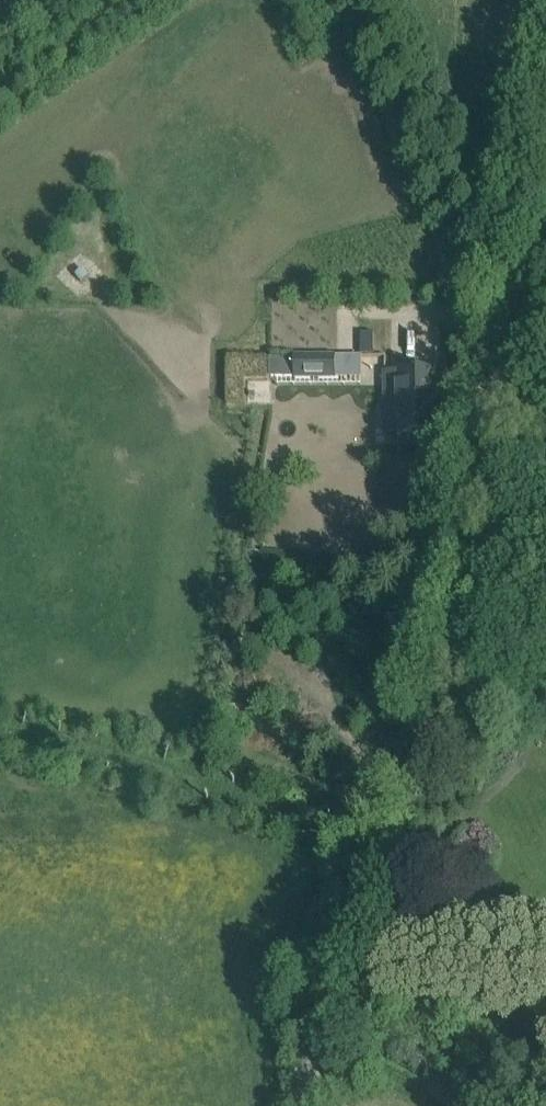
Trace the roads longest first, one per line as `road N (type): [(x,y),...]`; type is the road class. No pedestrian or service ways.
road 1 (unclassified): [(304,1105),(329,943),(444,699),(462,622),(497,329)]
road 2 (track): [(0,734),(31,736),(136,767),(374,850)]
road 3 (unclassified): [(497,329),(545,106)]

